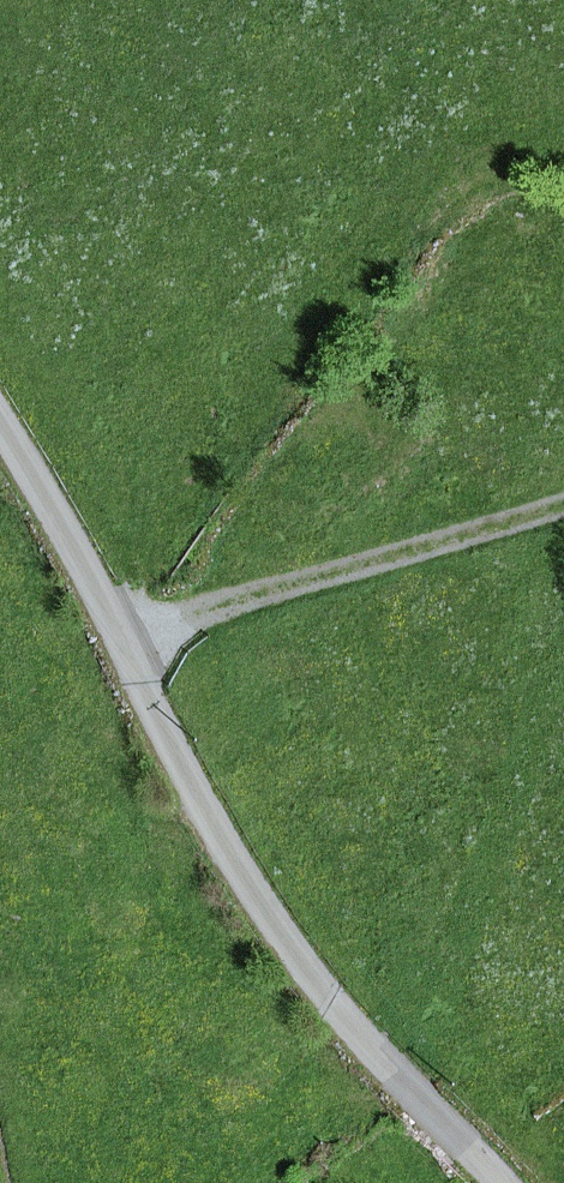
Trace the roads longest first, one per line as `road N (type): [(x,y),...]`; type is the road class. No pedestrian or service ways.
road 1 (unclassified): [(0,418),(57,510),(208,821),(372,1052),(498,1182)]
road 2 (track): [(127,648),(185,617),(563,499)]

